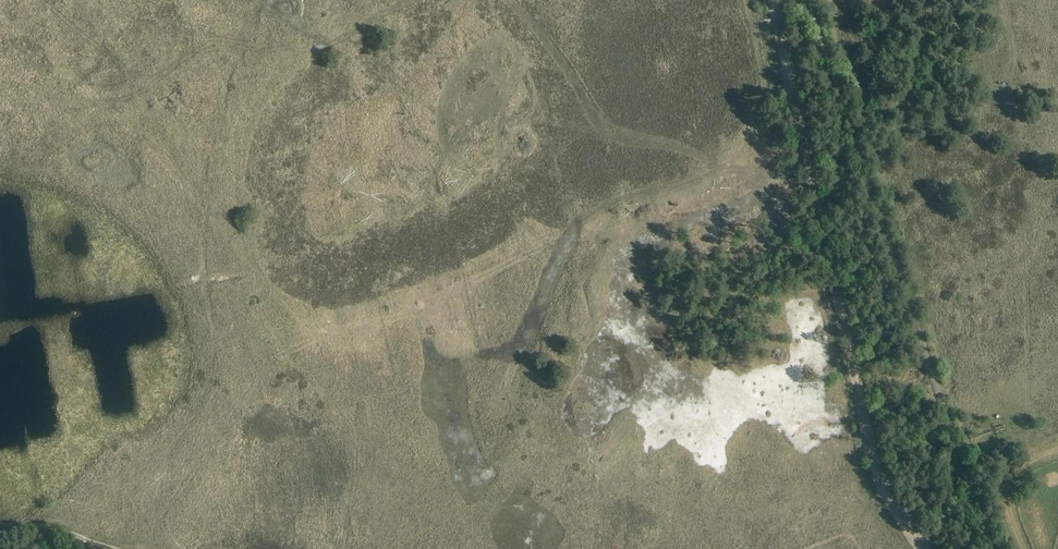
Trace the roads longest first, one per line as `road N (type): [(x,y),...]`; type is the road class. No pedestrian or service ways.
road 1 (track): [(926,548),(886,492),(874,459),(774,0)]
road 2 (track): [(1024,548),(1009,510),(1009,484),(1023,466),(1057,449)]

